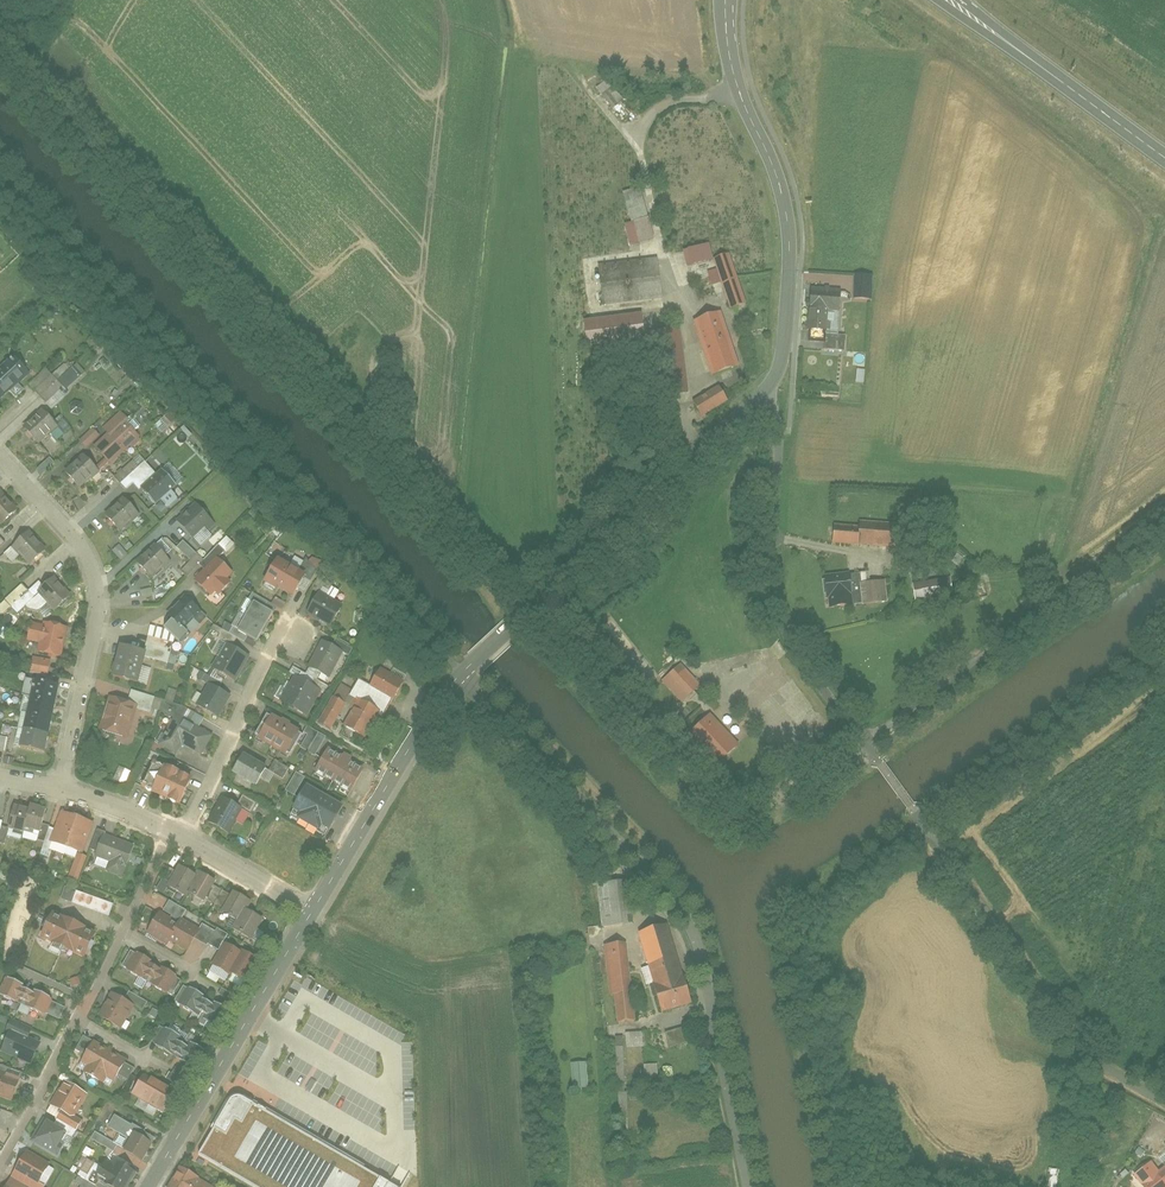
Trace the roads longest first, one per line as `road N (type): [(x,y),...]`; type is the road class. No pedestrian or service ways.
road 1 (residential): [(1164,1095),(1111,1068),(914,828),(839,887),(804,936),(809,1028),(844,1186)]
road 2 (residential): [(463,673),(617,831),(693,930),(751,1186)]
road 3 (tertiary): [(463,673),(675,483),(762,391)]
road 4 (tertiary): [(762,391),(776,375),(783,343),(788,233),(775,176),(726,49),(725,0)]
road 5 (residential): [(859,738),(1164,506)]
road 6 (residential): [(762,391),(780,430),(776,600),(792,639),(859,738)]
road 7 (residential): [(0,454),(73,535),(96,583),(96,629),(61,788)]
road 8 (tertiary): [(148,1186),(312,913)]
road 9 (unclassified): [(1164,647),(931,816),(910,806)]
road 10 (tertiary): [(312,913),(463,673)]
road 11 (primary): [(944,0),(1164,164)]
road 12 (residential): [(183,835),(286,629)]
road 13 (residential): [(79,1016),(0,1156)]
road 14 (residential): [(312,913),(183,835)]

